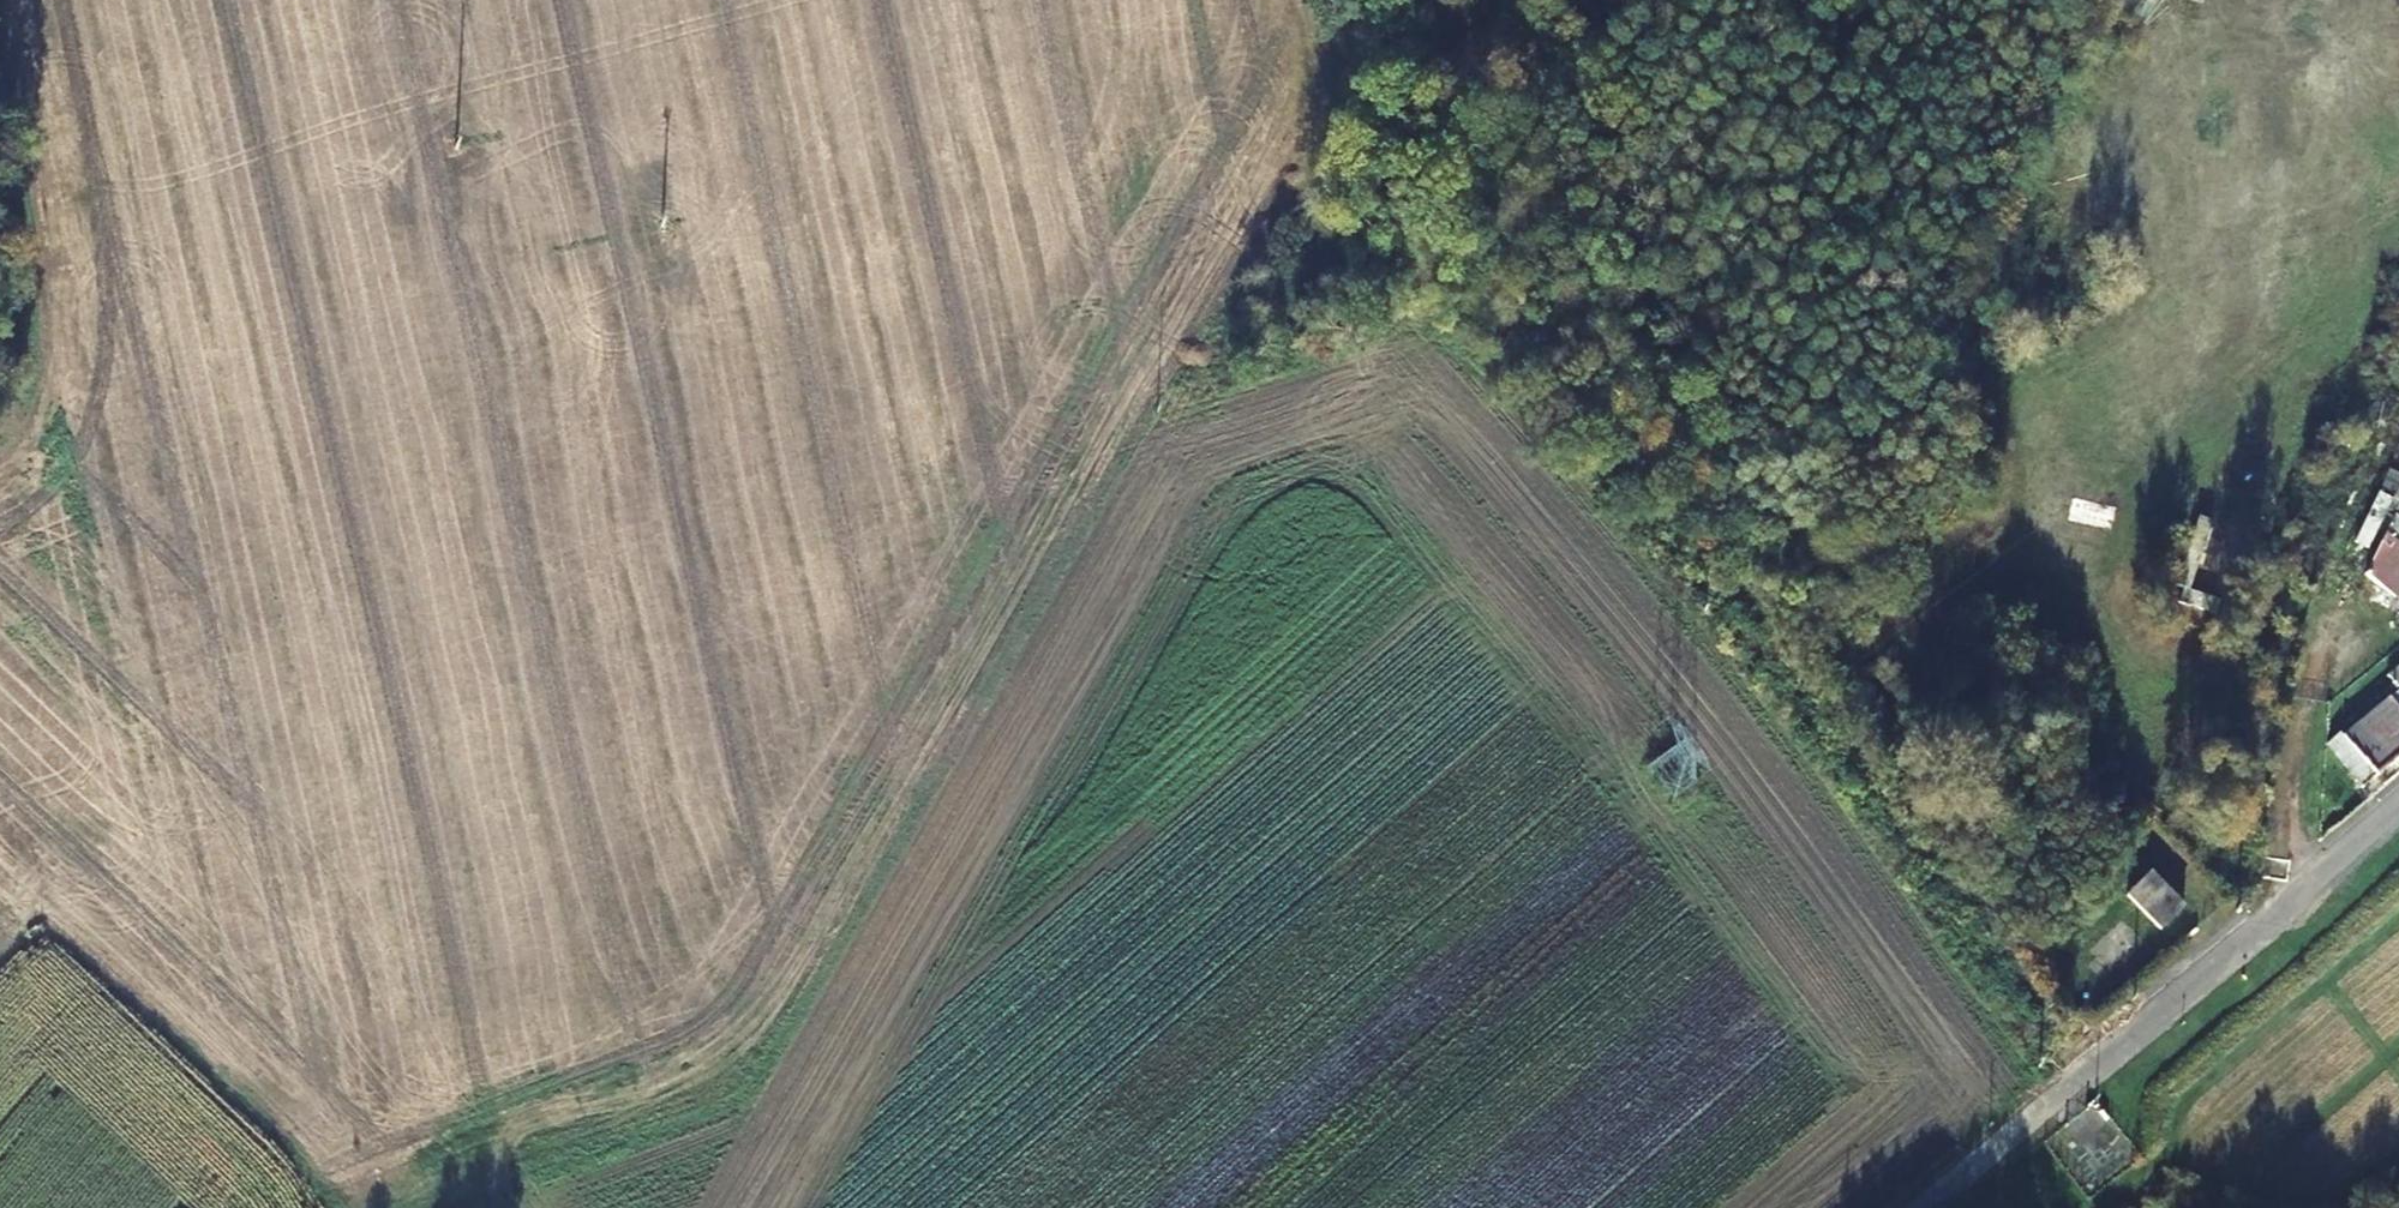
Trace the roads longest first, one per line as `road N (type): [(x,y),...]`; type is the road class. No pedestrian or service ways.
road 1 (unclassified): [(2398,812),(1932,1207)]

